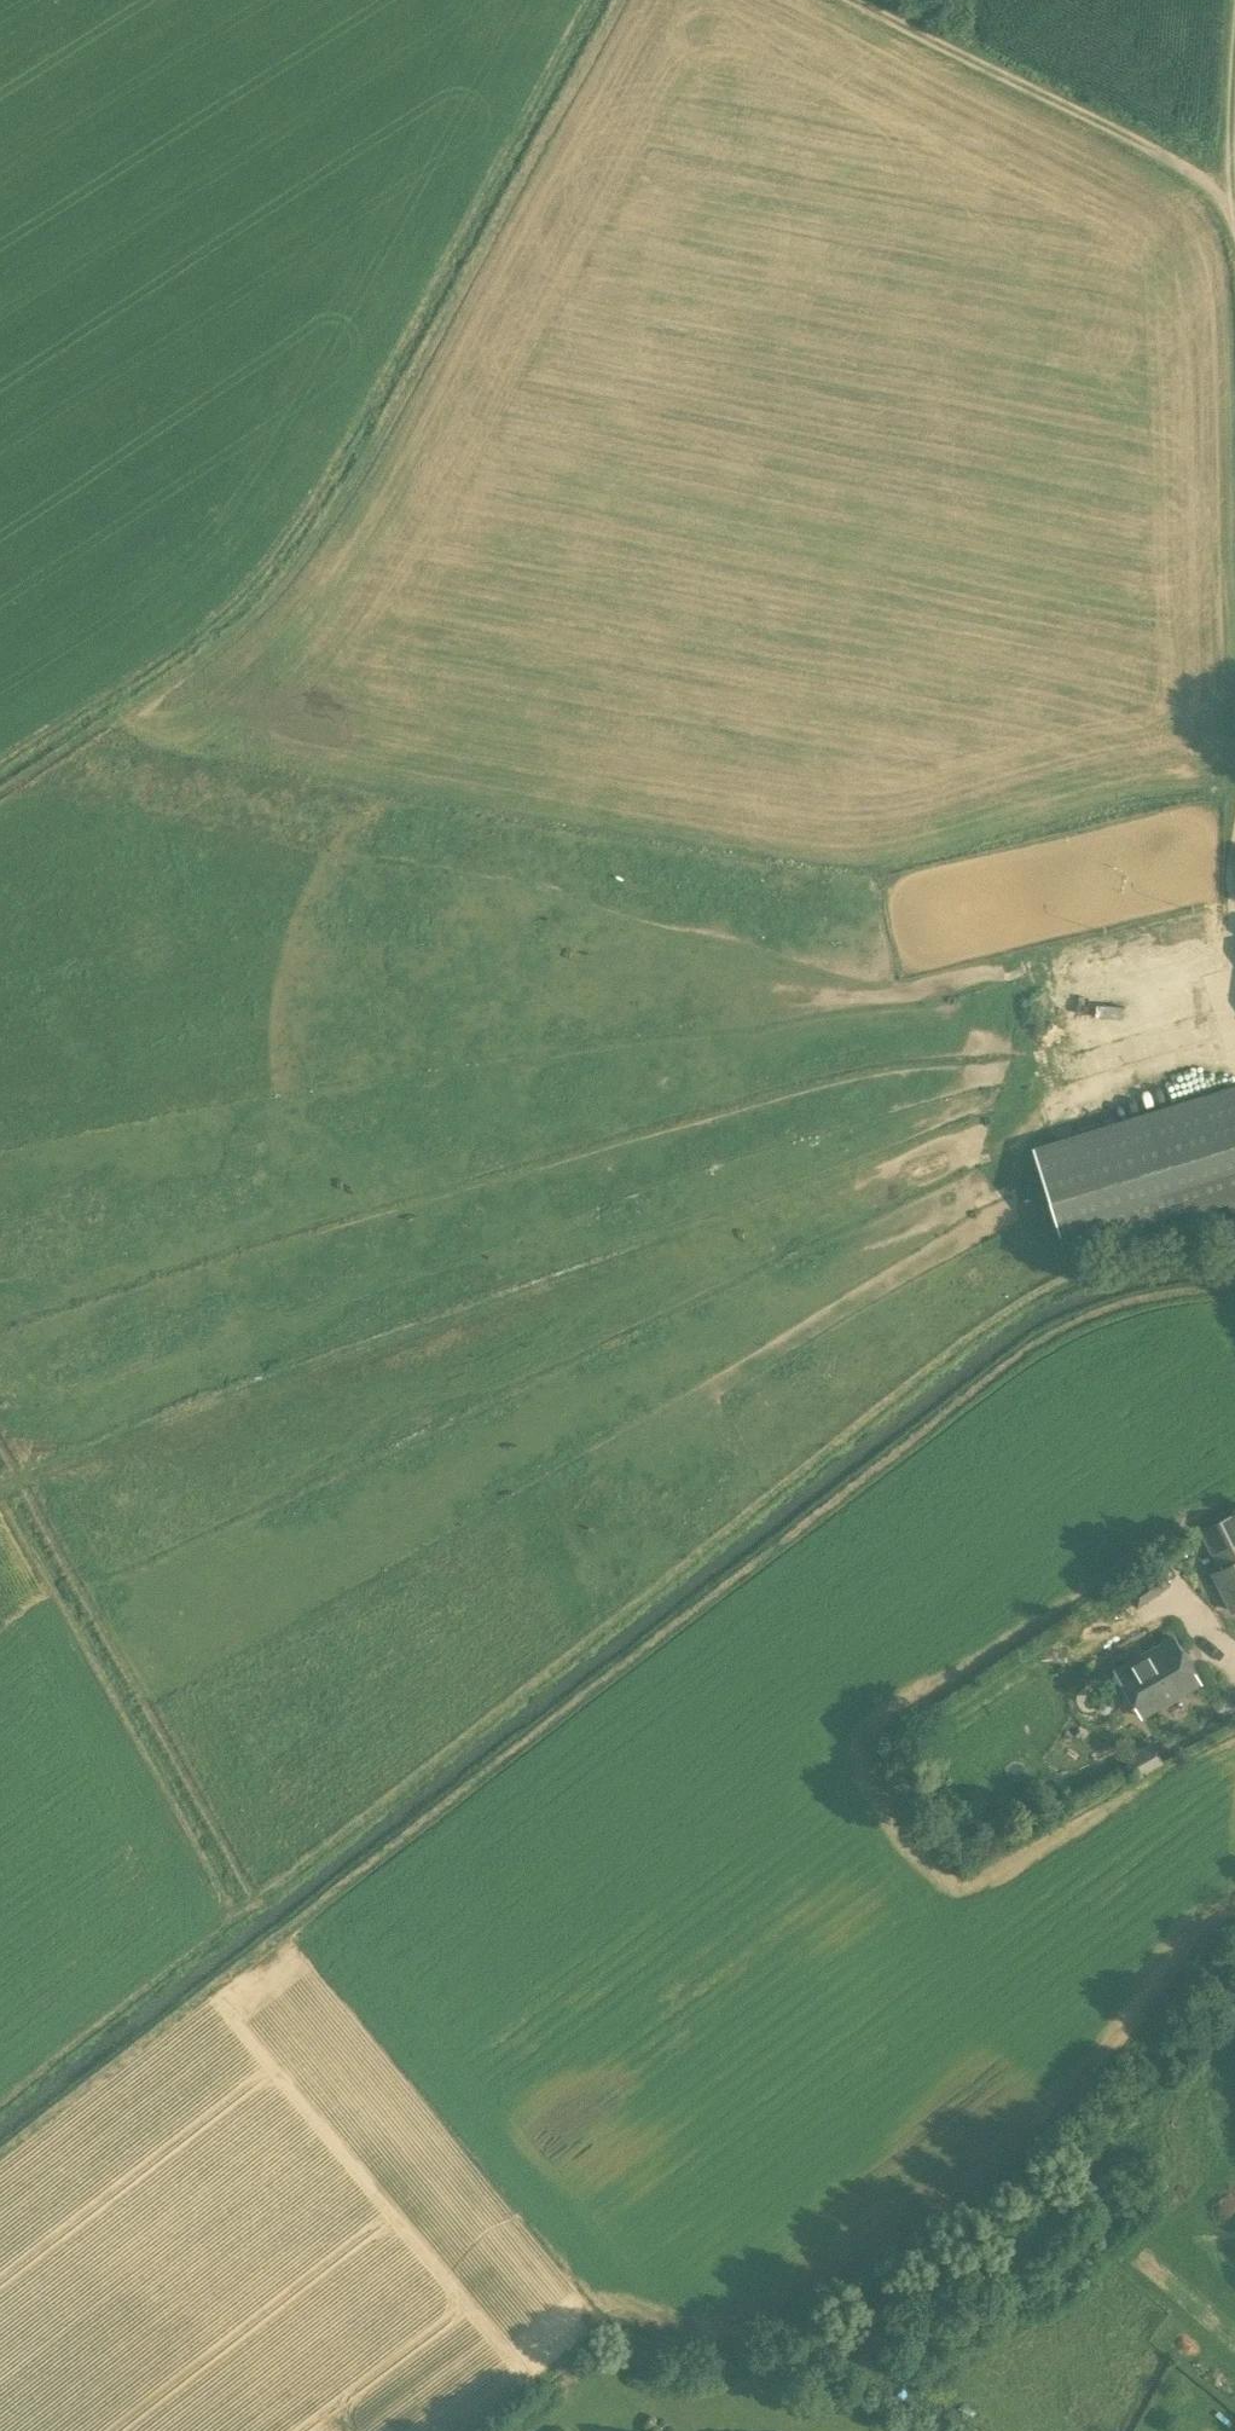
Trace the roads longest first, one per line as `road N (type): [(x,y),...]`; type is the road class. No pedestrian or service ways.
road 1 (track): [(1234,225),(1219,200),(1159,155),(846,0)]

